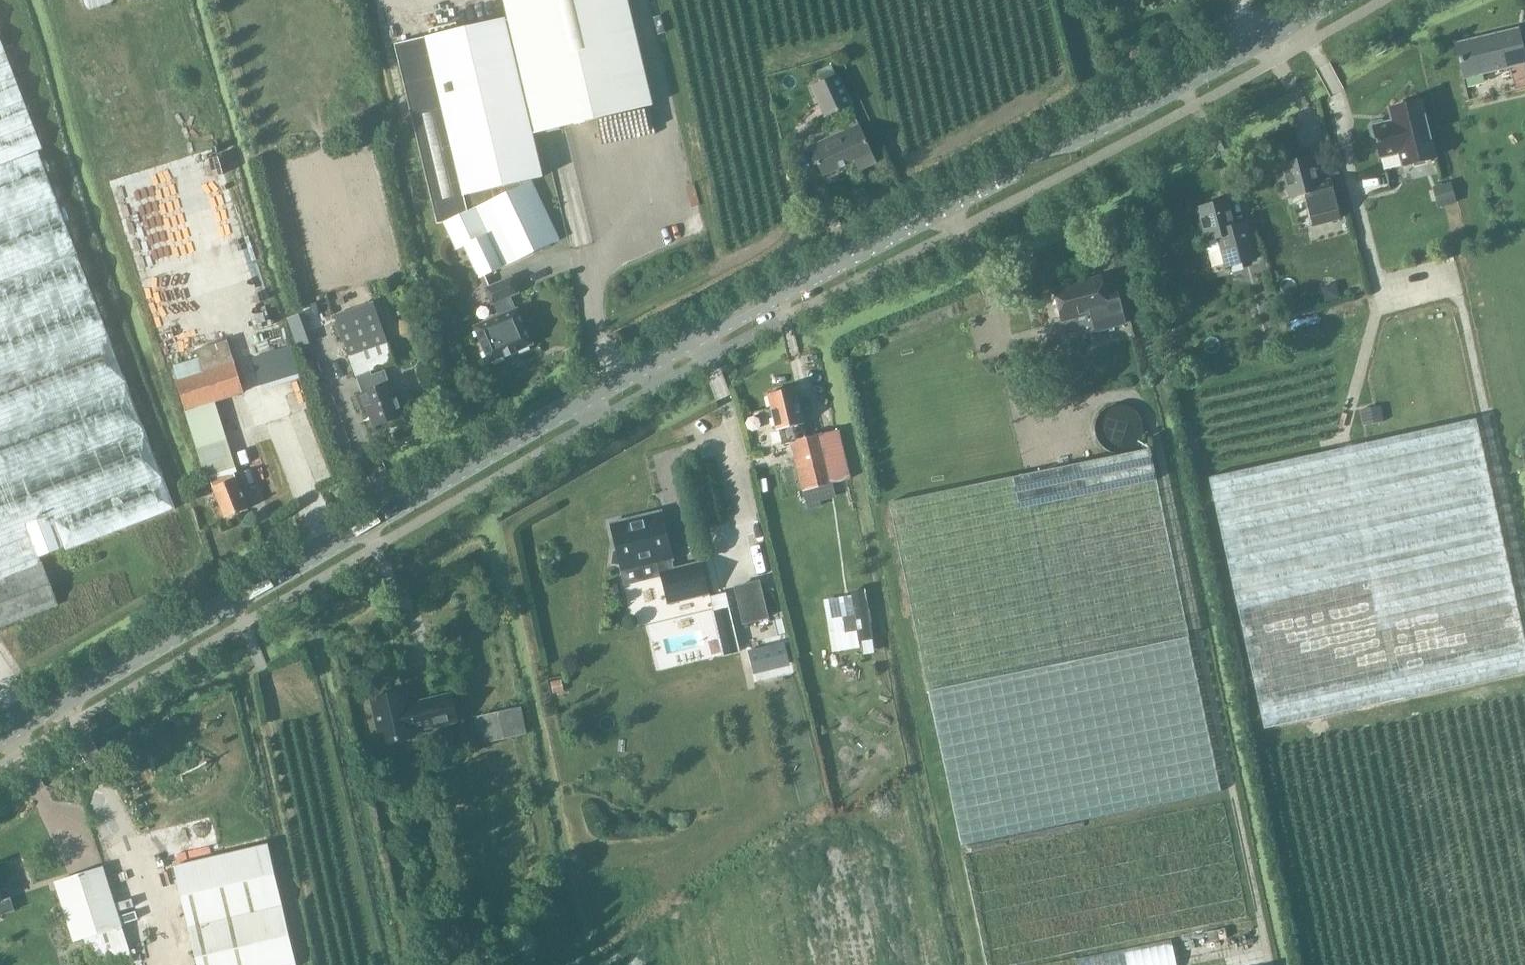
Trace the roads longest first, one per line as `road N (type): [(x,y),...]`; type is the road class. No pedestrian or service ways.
road 1 (tertiary): [(0,736),(443,480),(1333,0)]

